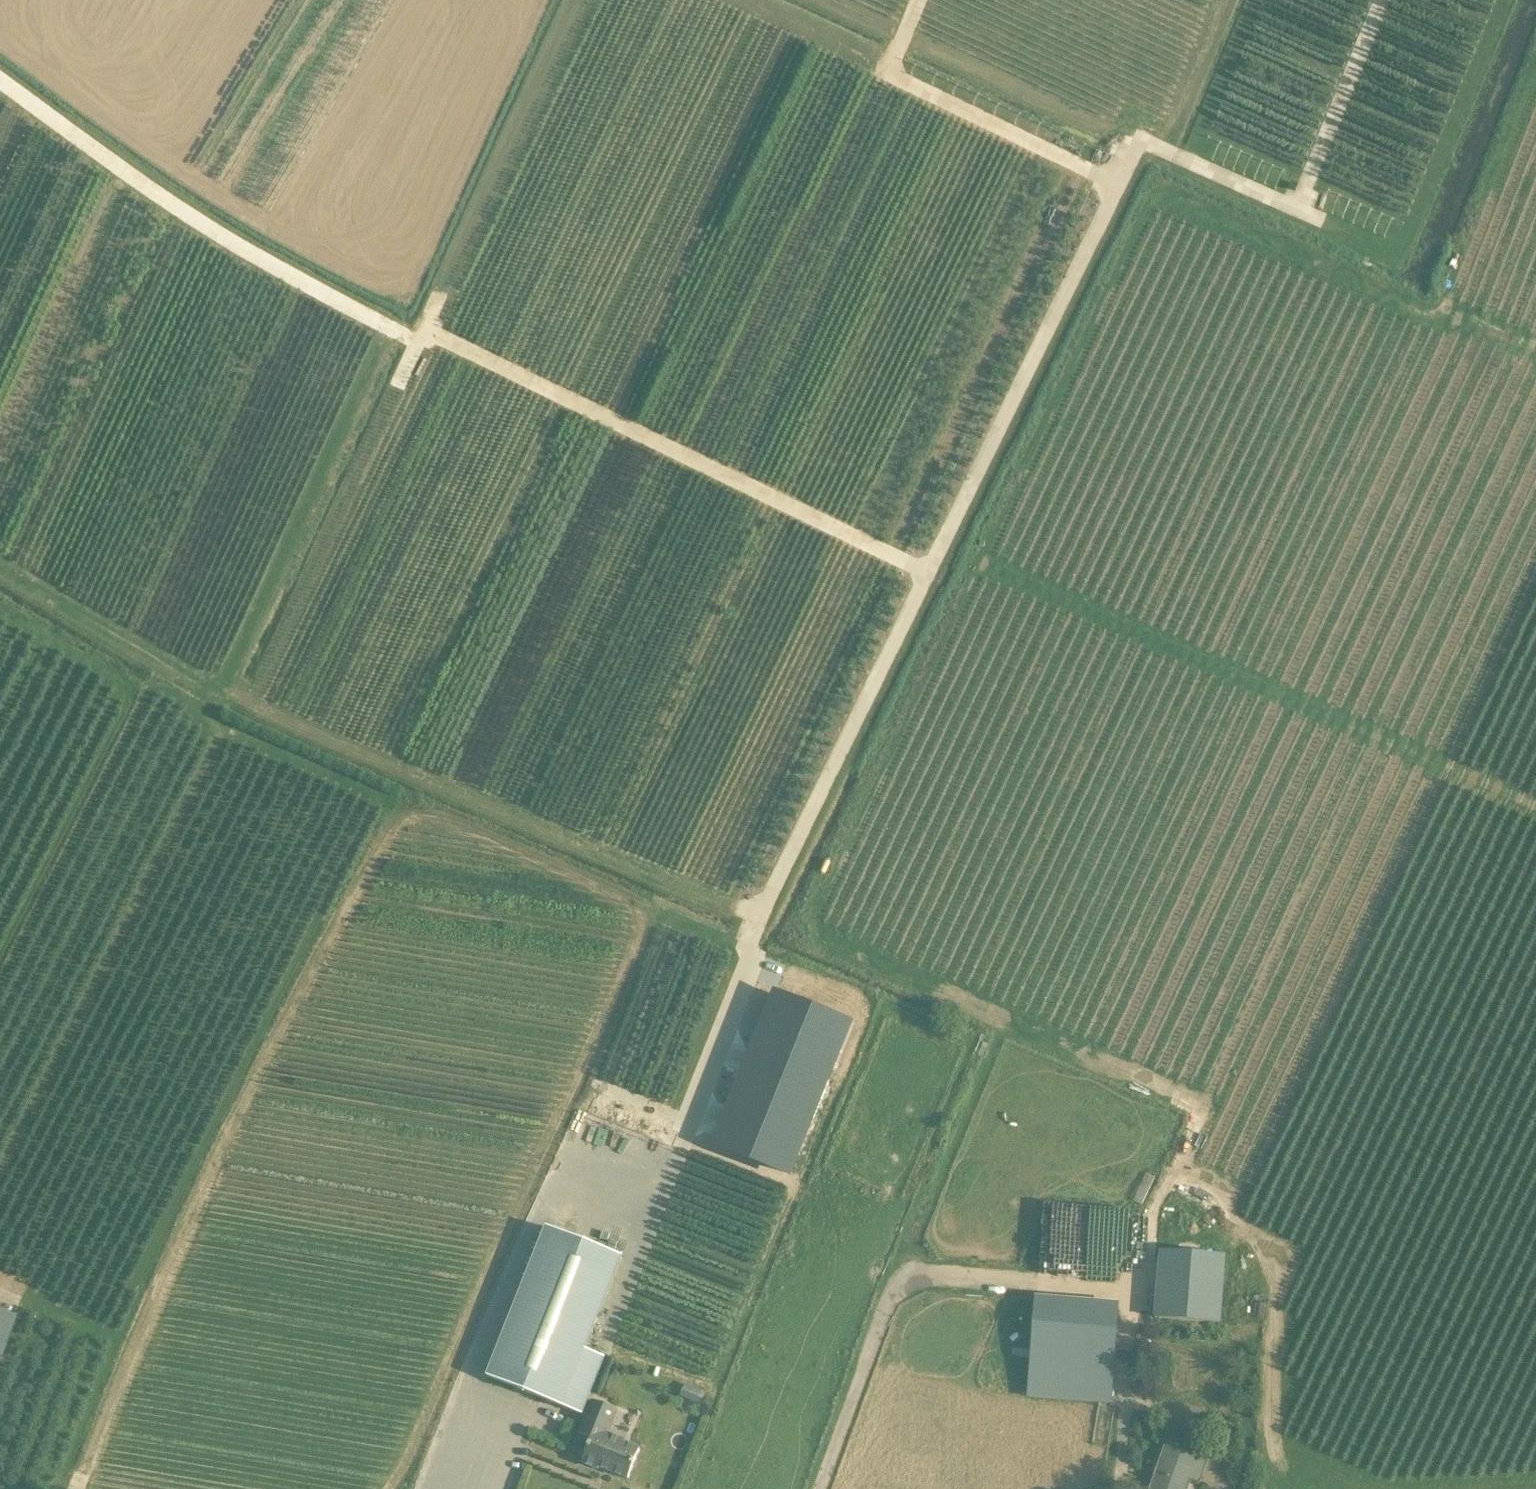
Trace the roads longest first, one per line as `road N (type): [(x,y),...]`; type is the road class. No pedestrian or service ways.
road 1 (track): [(574,0),(253,702),(758,917)]
road 2 (track): [(0,45),(245,219),(409,308),(549,0)]
road 3 (track): [(904,565),(423,329)]
road 4 (track): [(0,84),(235,246),(364,312),(379,329),(378,347)]
road 5 (track): [(378,347),(222,689)]
road 6 (track): [(253,702),(0,564)]
road 7 (track): [(887,74),(738,0)]
road 8 (track): [(1157,147),(1219,0)]

